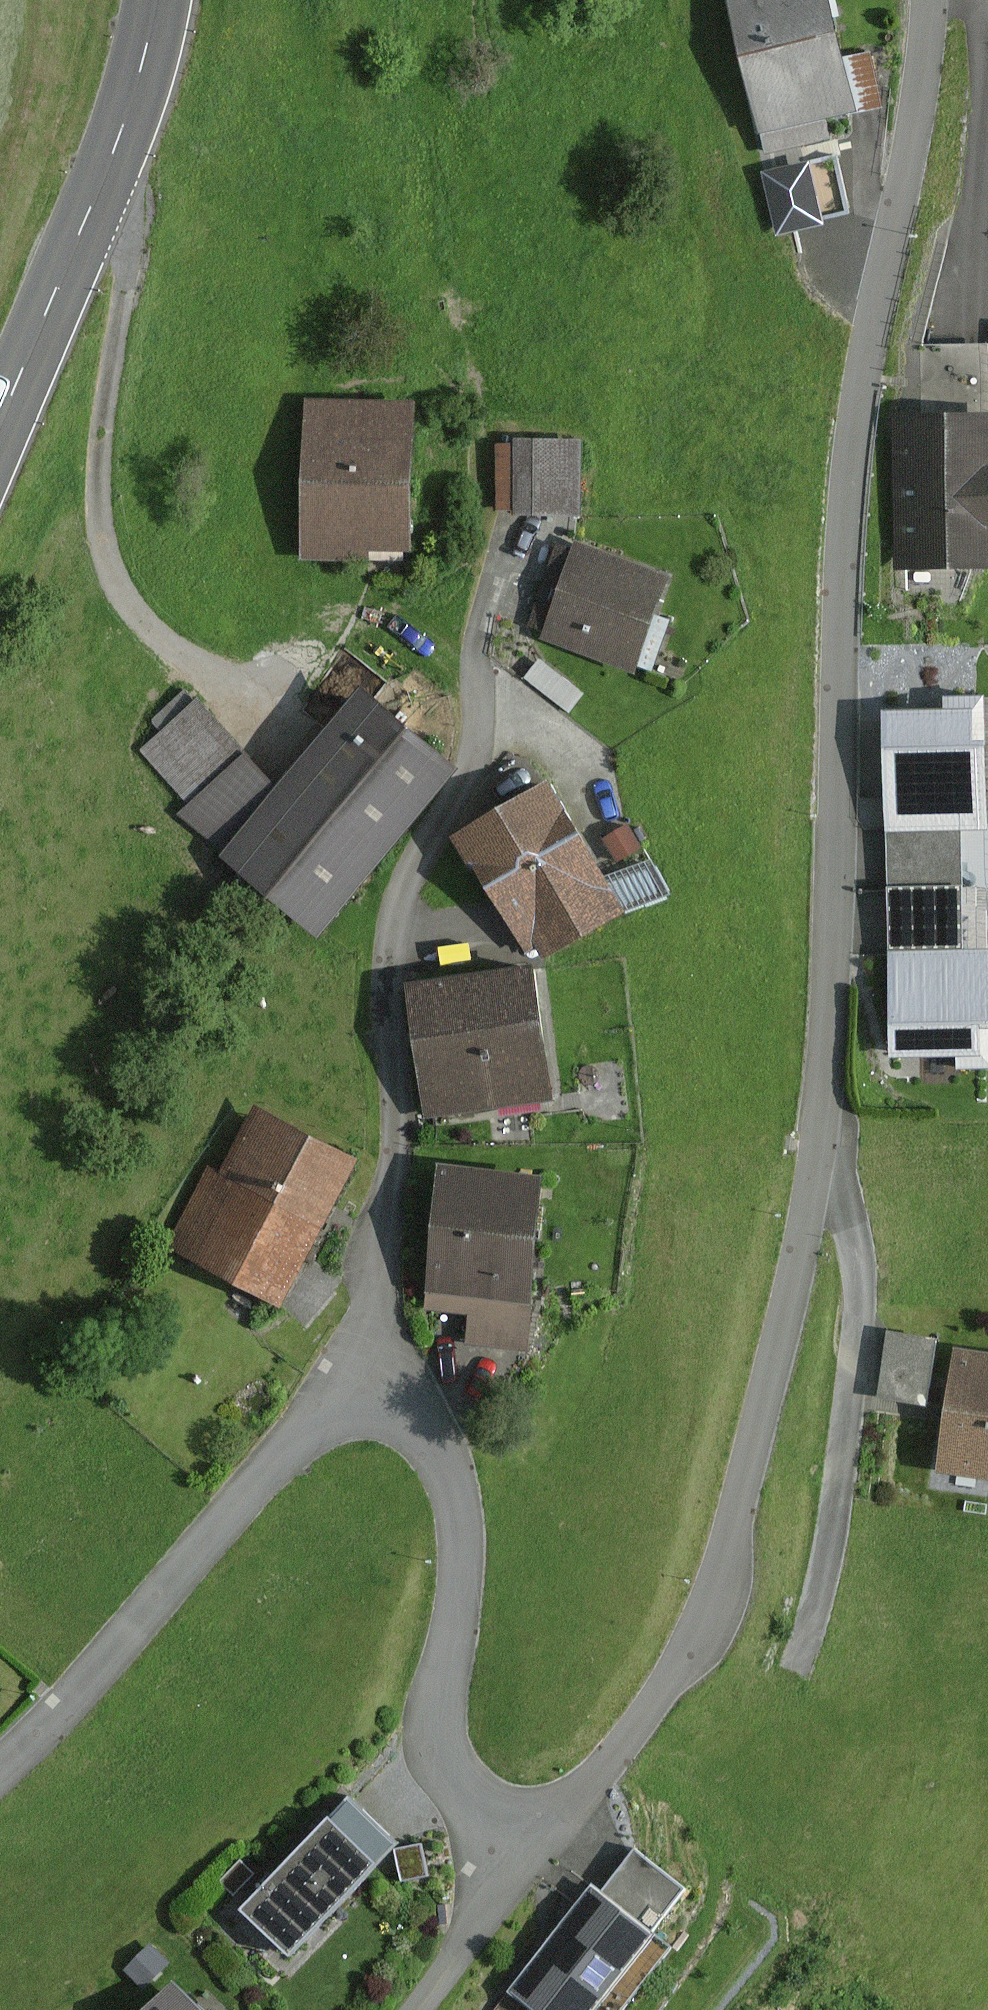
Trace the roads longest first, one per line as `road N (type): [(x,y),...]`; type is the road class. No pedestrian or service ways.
road 1 (residential): [(930,0),(918,116),(858,362),(846,454),(819,1123),(808,1207),(713,1602),(654,1702),(536,1849)]
road 2 (residential): [(369,1401),(376,1270),(394,1141),(386,930),(413,855),(469,773),(479,627),(492,583)]
road 3 (track): [(94,200),(129,256),(103,443),(100,517),(117,588),(169,647),(200,666),(235,679),(278,679)]
road 4 (track): [(795,1670),(827,1570),(862,1321),(844,1195),(819,1123)]
road 5 (unclassified): [(369,1401),(427,1422),(454,1485),(462,1564),(439,1729),(448,1775),(536,1849)]
road 6 (unclassified): [(0,1767),(72,1700),(314,1424),(335,1407),(369,1401)]
road 7 (primary): [(156,0),(94,200),(0,420)]
road 8 (residential): [(536,1849),(417,2009)]

